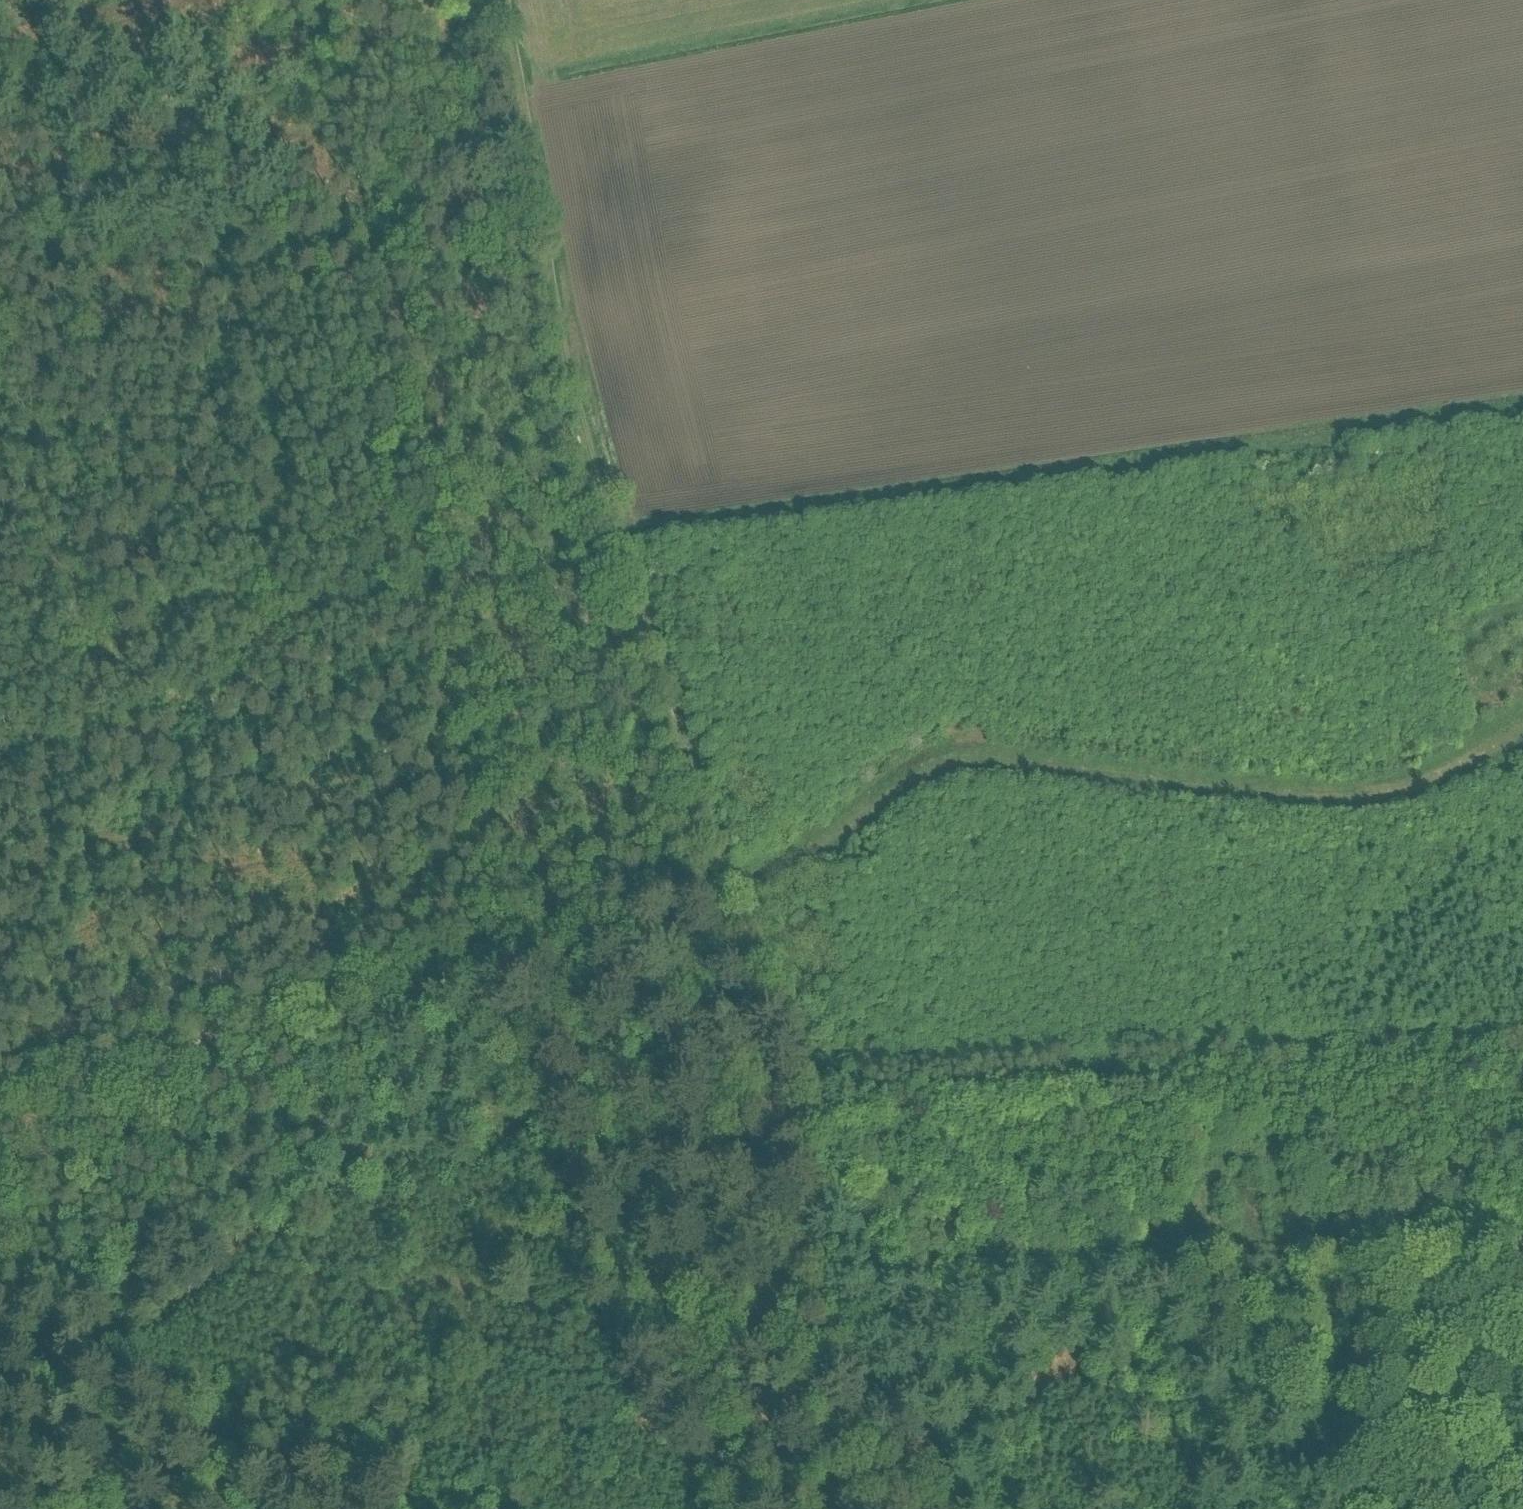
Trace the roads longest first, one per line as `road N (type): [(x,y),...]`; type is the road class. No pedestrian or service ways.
road 1 (track): [(503,0),(580,418),(728,879)]
road 2 (track): [(0,1101),(728,879)]
road 3 (track): [(869,1288),(913,1293),(1522,1244)]
road 4 (track): [(929,1458),(728,879)]
road 5 (track): [(929,1458),(762,1508)]

